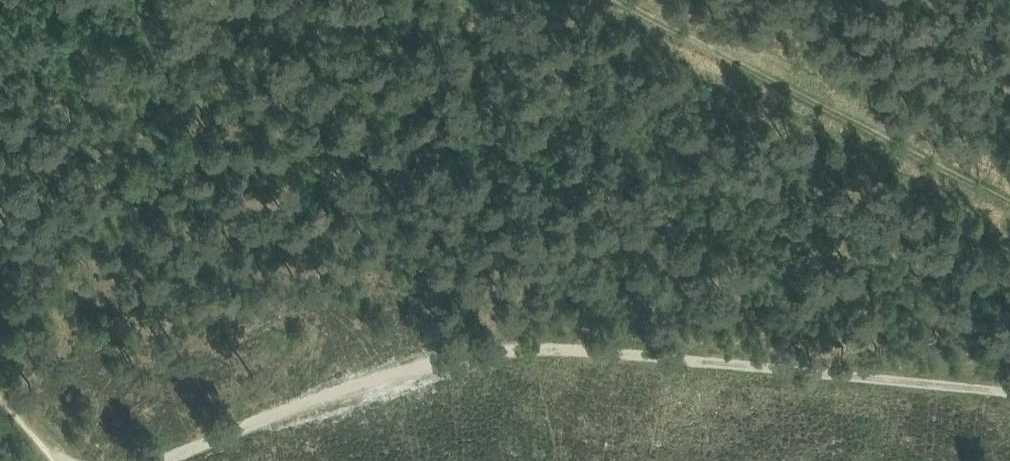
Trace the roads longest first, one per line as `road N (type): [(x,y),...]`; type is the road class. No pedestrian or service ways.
road 1 (track): [(1009,394),(568,348),(508,350),(375,376),(145,460)]
road 2 (track): [(637,0),(1009,196)]

